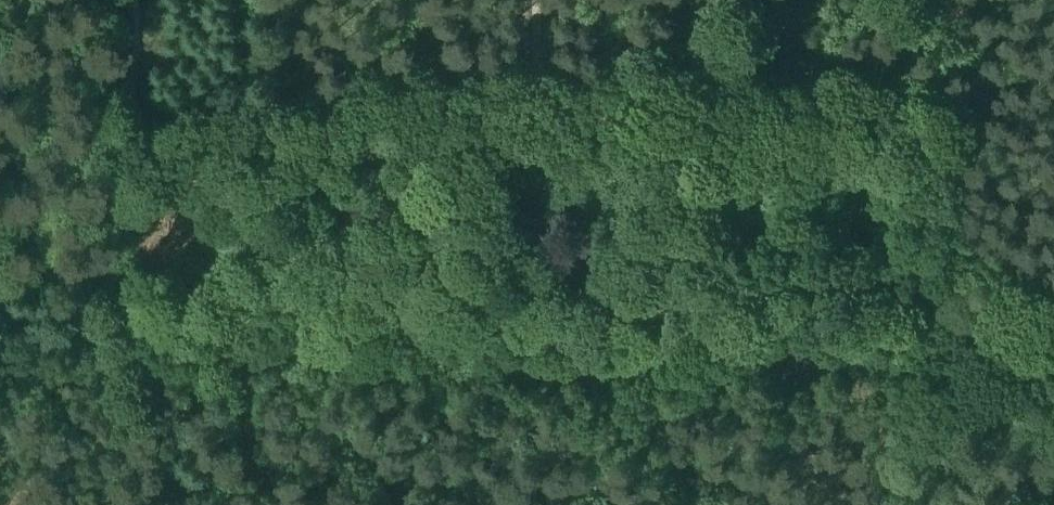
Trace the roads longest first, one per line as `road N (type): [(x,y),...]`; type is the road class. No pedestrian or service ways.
road 1 (track): [(1053,366),(145,372)]
road 2 (track): [(145,372),(130,336),(127,0)]
road 3 (track): [(948,0),(954,335)]
road 4 (track): [(145,372),(0,372)]
road 5 (track): [(147,504),(145,372)]

